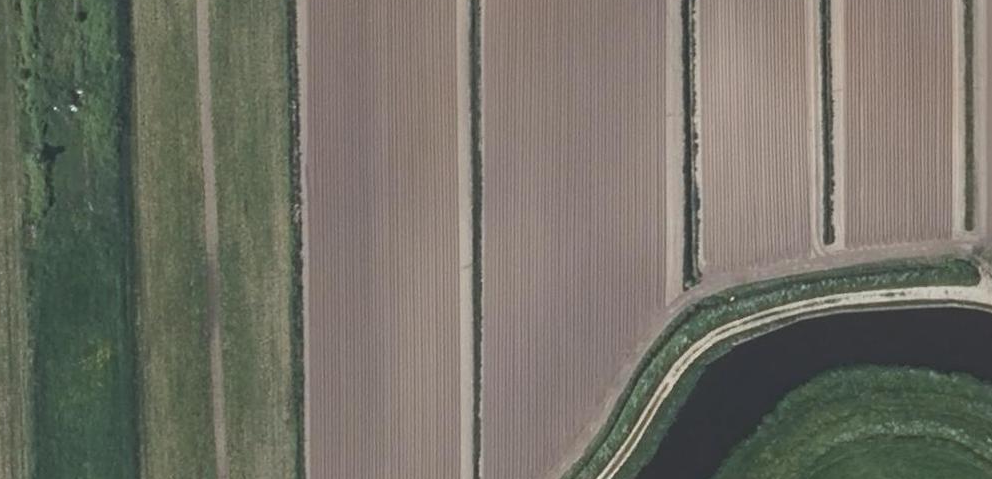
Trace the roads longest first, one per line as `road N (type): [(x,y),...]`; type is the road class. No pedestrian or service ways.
road 1 (track): [(621,478),(718,337),(864,293),(991,295)]
road 2 (track): [(991,421),(969,407),(900,396),(841,403),(809,419),(755,478)]

